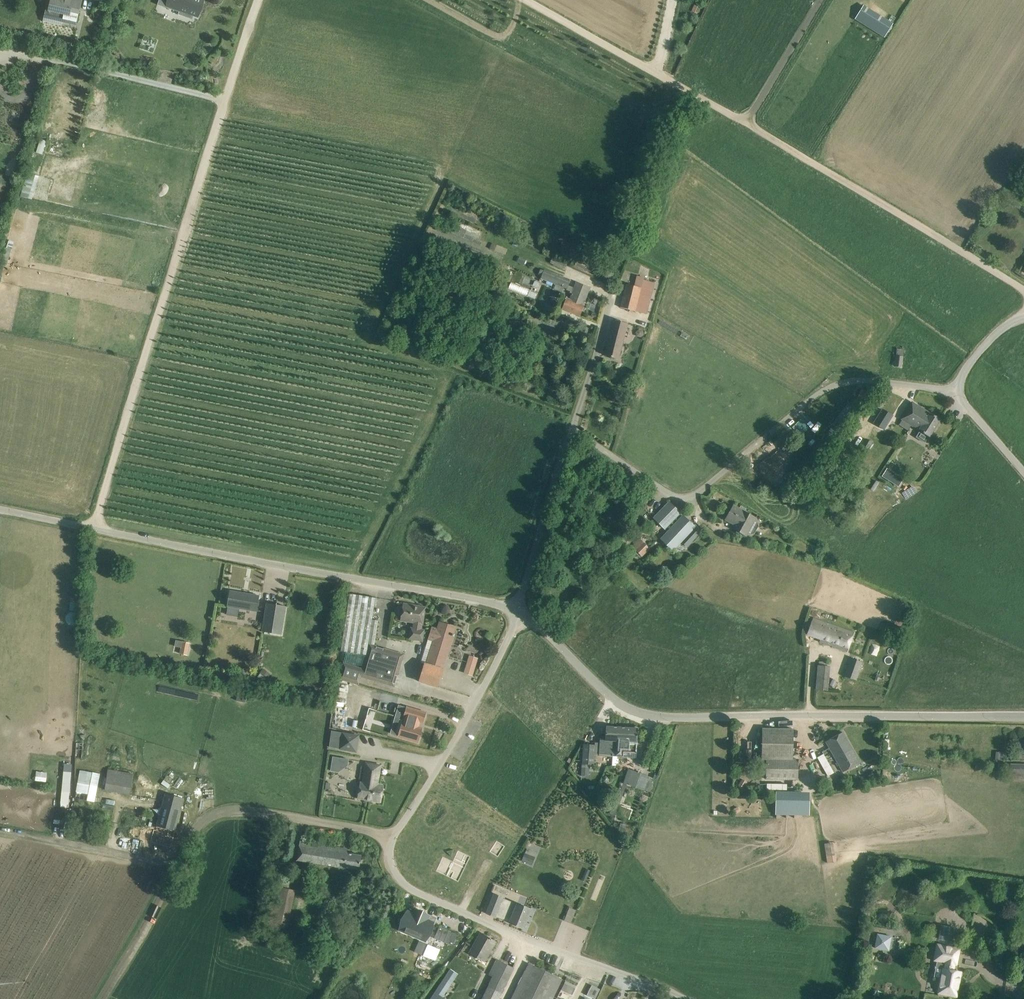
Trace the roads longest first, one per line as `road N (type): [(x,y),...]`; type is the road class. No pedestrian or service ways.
road 1 (unclassified): [(687,998),(430,897),(393,867),(397,833),(517,613)]
road 2 (track): [(95,529),(256,0)]
road 3 (unclassified): [(1023,716),(647,711),(607,689),(517,613)]
road 4 (unclassified): [(517,613),(0,511)]
road 5 (unclassified): [(567,431),(582,429),(668,488),(690,493),(842,378),(954,389)]
road 6 (track): [(100,998),(203,815),(242,809),(394,838)]
road 7 (track): [(1023,289),(745,120)]
road 8 (track): [(745,120),(529,0)]
road 9 (unclassified): [(517,613),(567,431)]
road 10 (track): [(174,862),(0,826)]
road 11 (track): [(60,63),(222,99)]
road 12 (unclassified): [(567,431),(614,283)]
road 13 (track): [(745,120),(818,0)]

